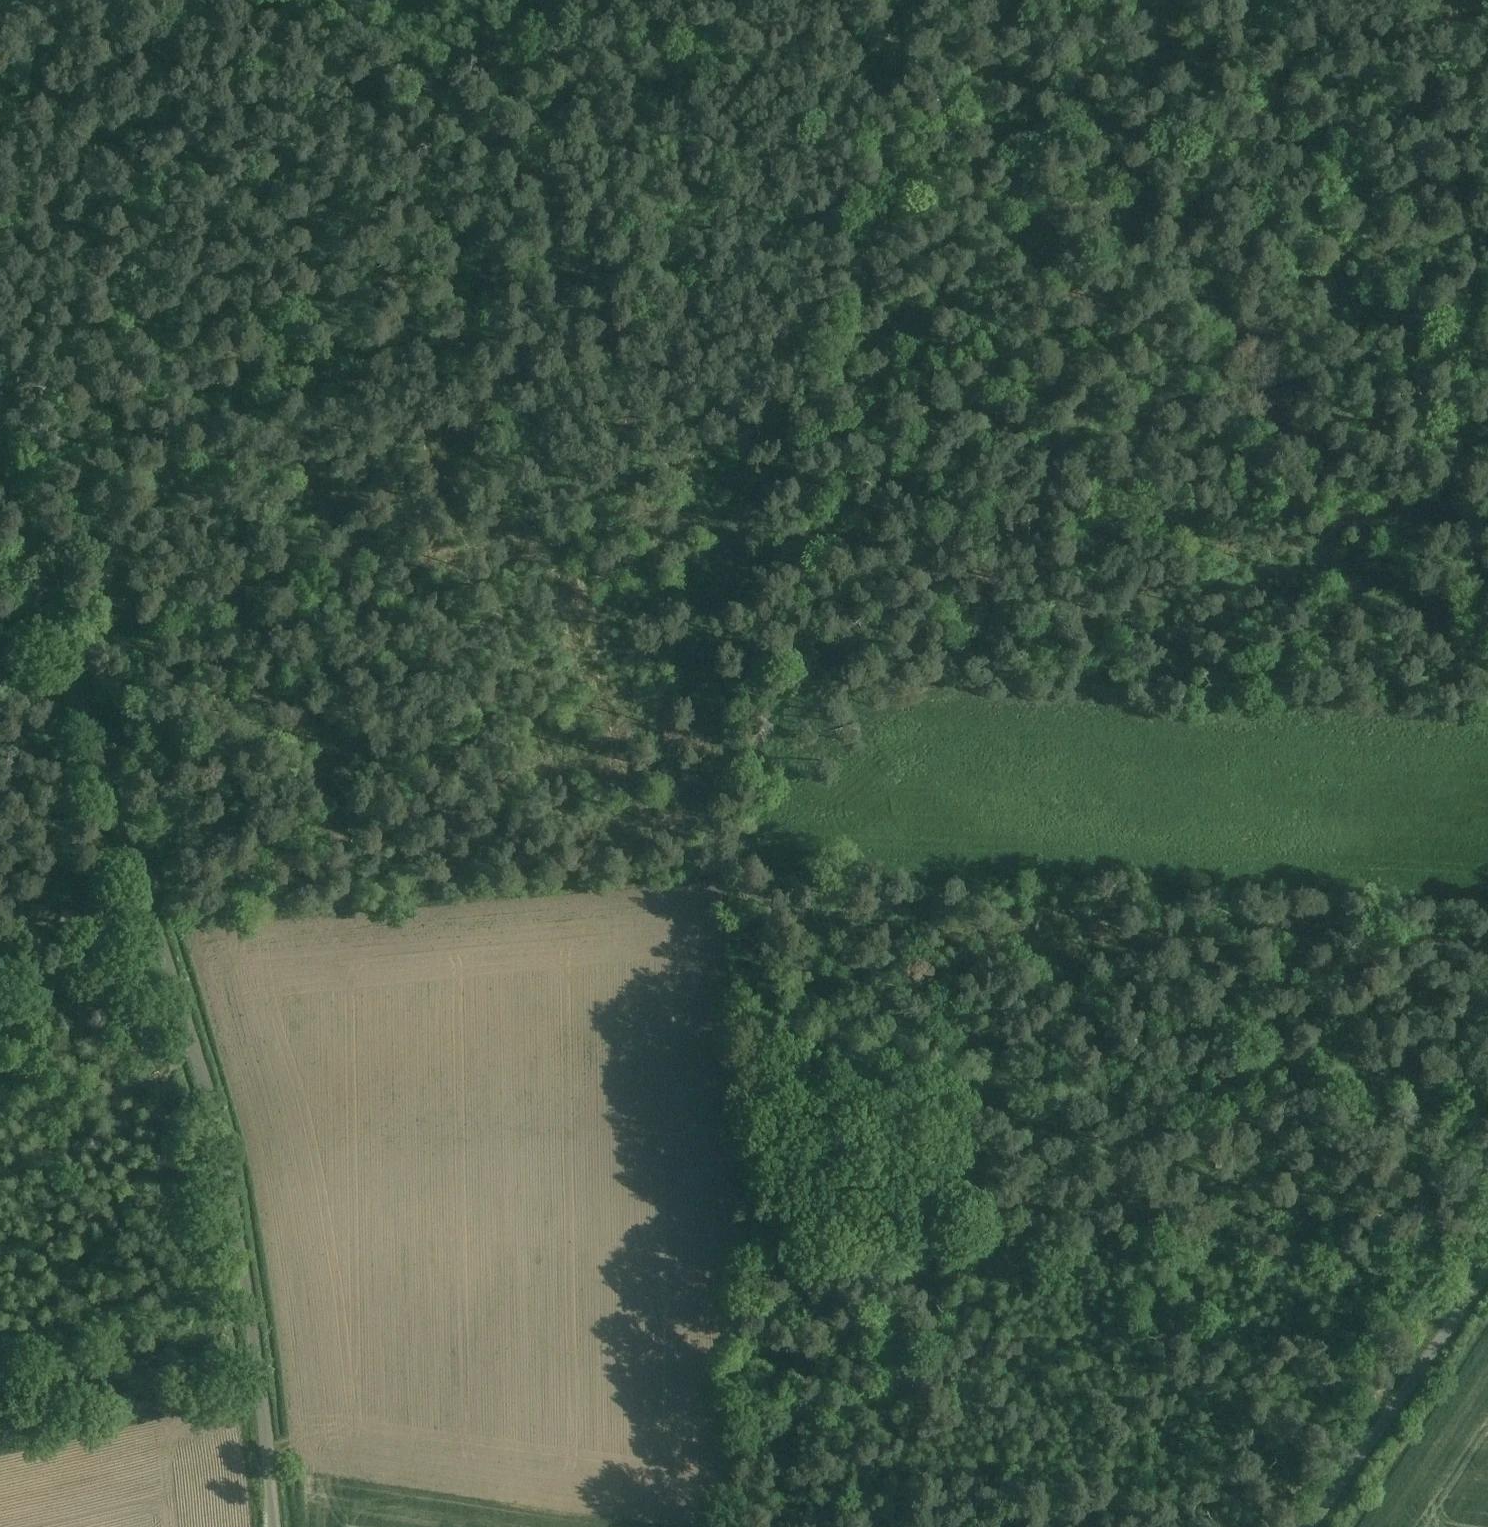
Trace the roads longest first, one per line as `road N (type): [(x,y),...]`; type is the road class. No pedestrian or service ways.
road 1 (unclassified): [(281,1526),(269,1413),(220,1154),(0,428)]
road 2 (unclassified): [(1306,1526),(1487,1260)]

